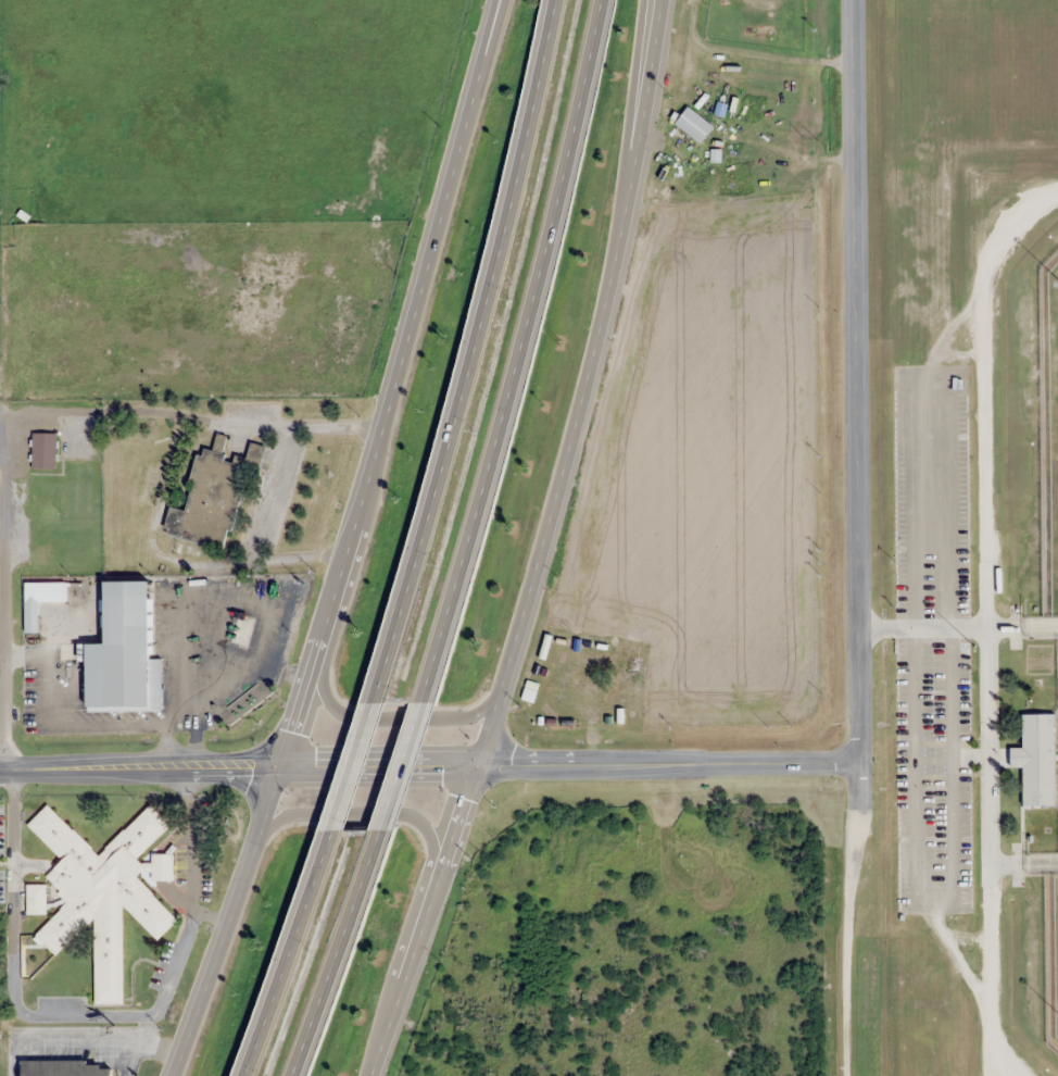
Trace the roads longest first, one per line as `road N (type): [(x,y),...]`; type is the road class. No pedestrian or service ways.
road 1 (secondary): [(492,0),(310,671),(171,1075)]
road 2 (secondary): [(360,1075),(479,767),(575,426),(629,183),(656,0)]
road 3 (tertiary): [(857,764),(851,0)]
road 4 (motorway): [(551,0),(508,208),(375,701)]
road 5 (motorway): [(424,699),(555,208),(597,0)]
road 6 (secondary): [(0,770),(479,767)]
road 7 (tertiary): [(479,767),(857,764)]
road 8 (residential): [(3,770),(5,415)]
road 9 (residential): [(855,1075),(857,764)]
road 10 (motorway): [(294,1075),(380,830)]
road 11 (motorway): [(332,830),(247,1075)]
road 12 (secondary): [(440,871),(432,836),(408,815),(290,812),(256,833)]
road 13 (secondary): [(310,671),(331,706),(350,714),(468,716),(497,700)]
road 14 (motorway): [(629,183),(646,0)]
road 15 (motorway): [(380,830),(424,699)]
road 16 (motorway): [(375,701),(332,830)]

